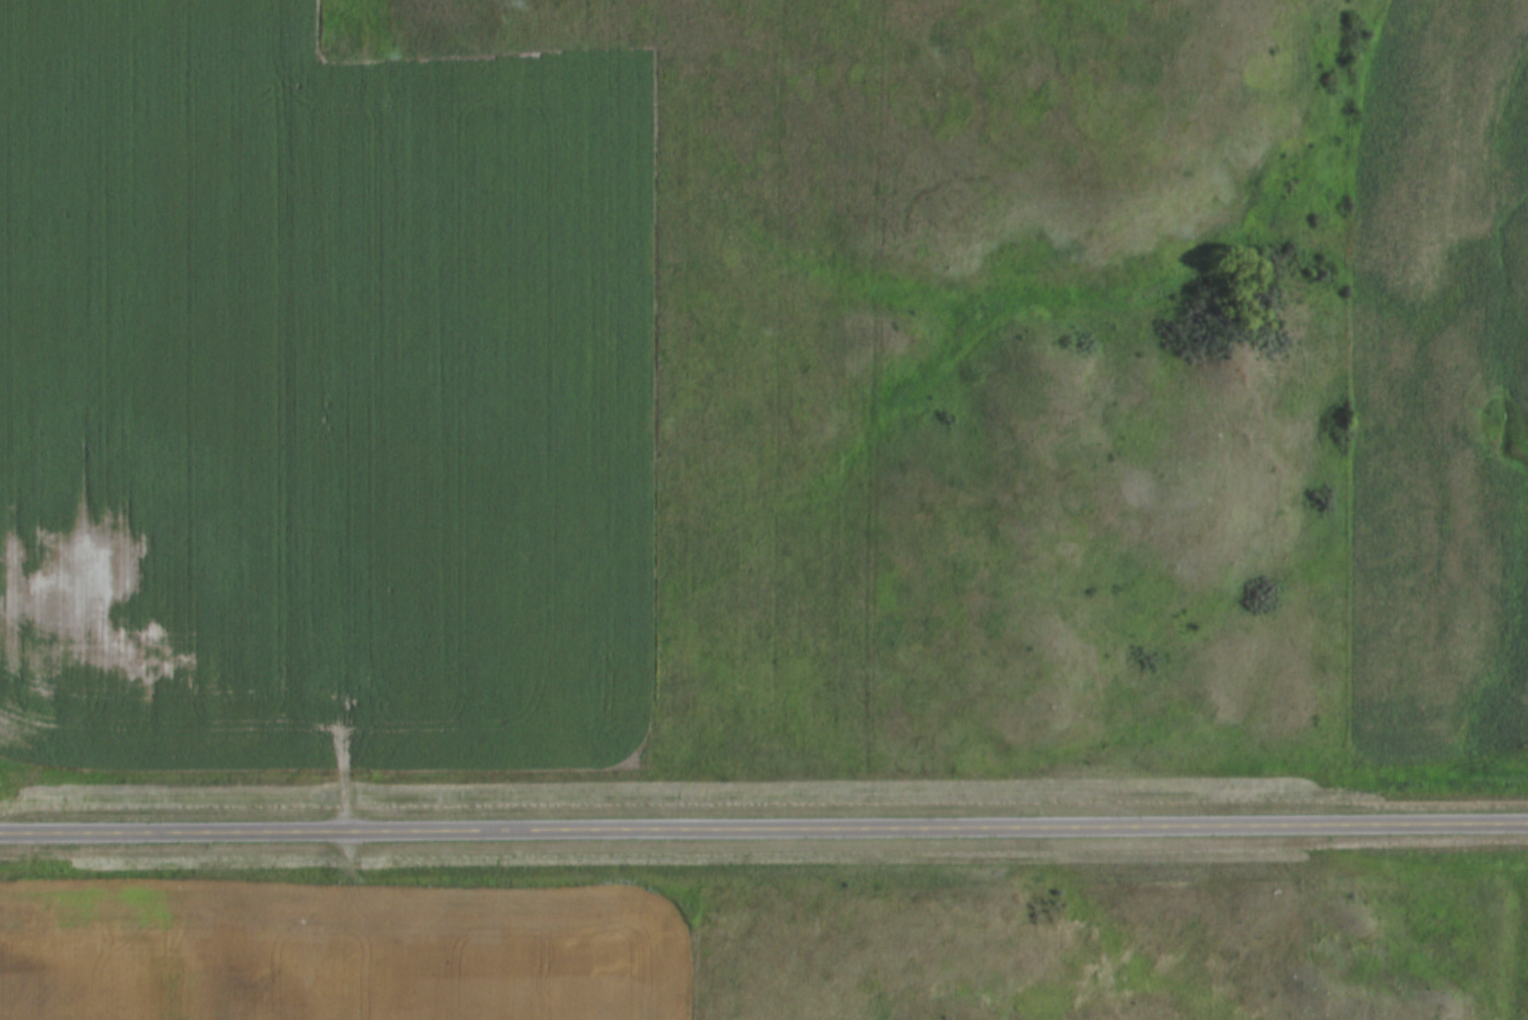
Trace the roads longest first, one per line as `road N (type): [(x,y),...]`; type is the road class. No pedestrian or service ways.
road 1 (tertiary): [(0,829),(1527,820)]

